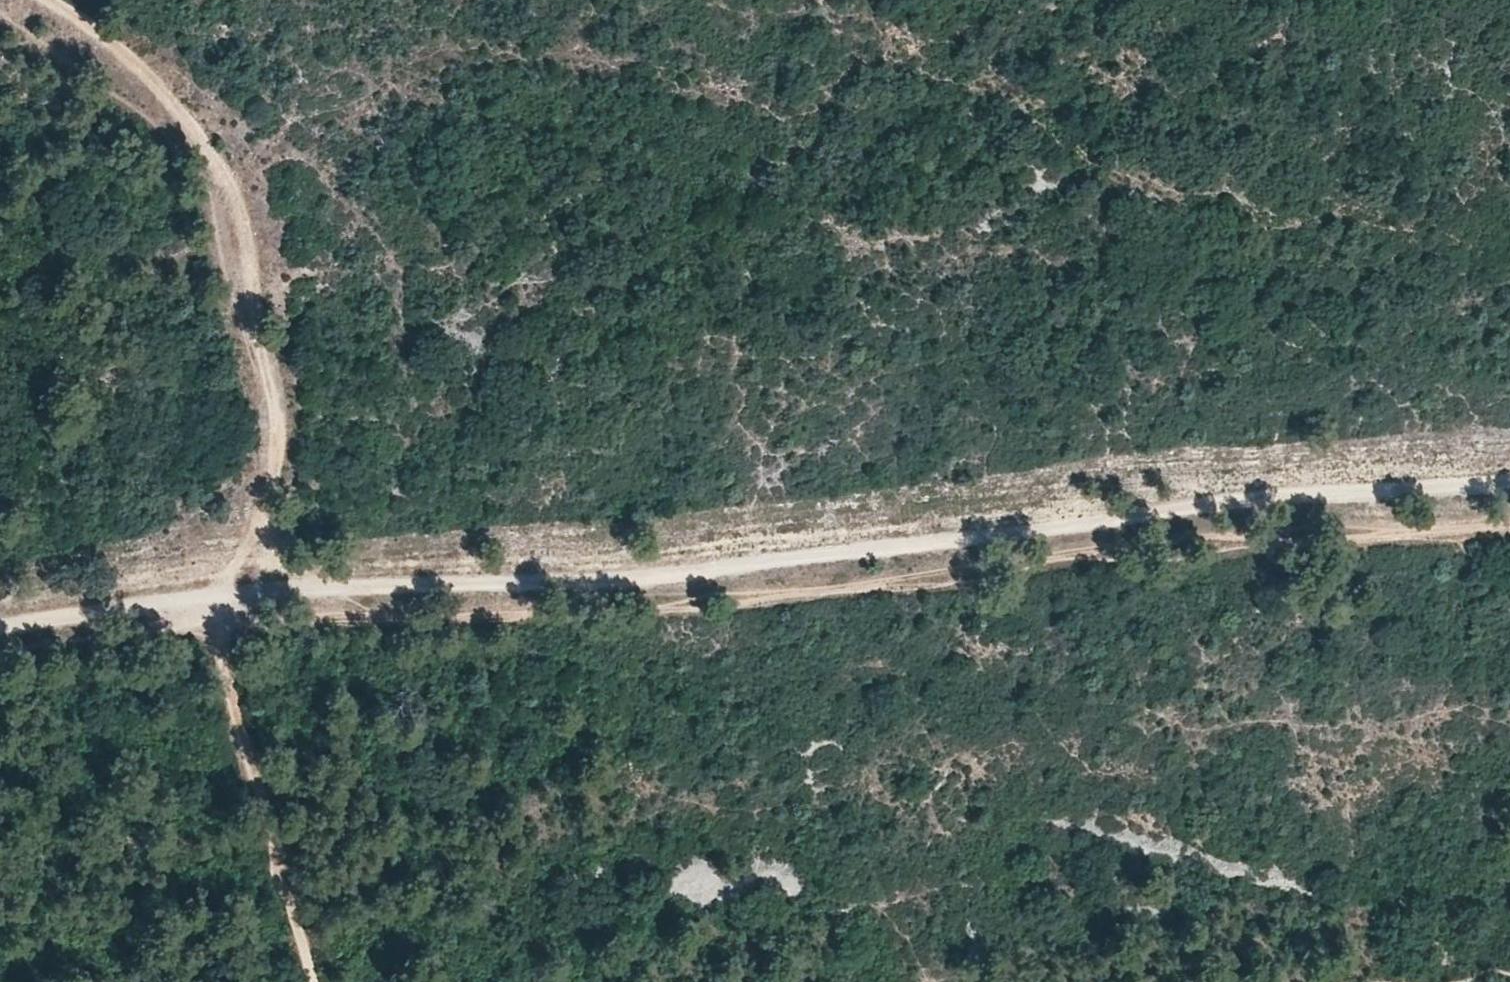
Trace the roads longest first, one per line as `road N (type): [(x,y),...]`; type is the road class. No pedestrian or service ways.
road 1 (track): [(0,630),(238,599),(569,586),(1281,498),(1509,491)]
road 2 (track): [(219,602),(274,463),(265,374),(231,289),(201,160),(138,81),(76,27),(25,0)]

